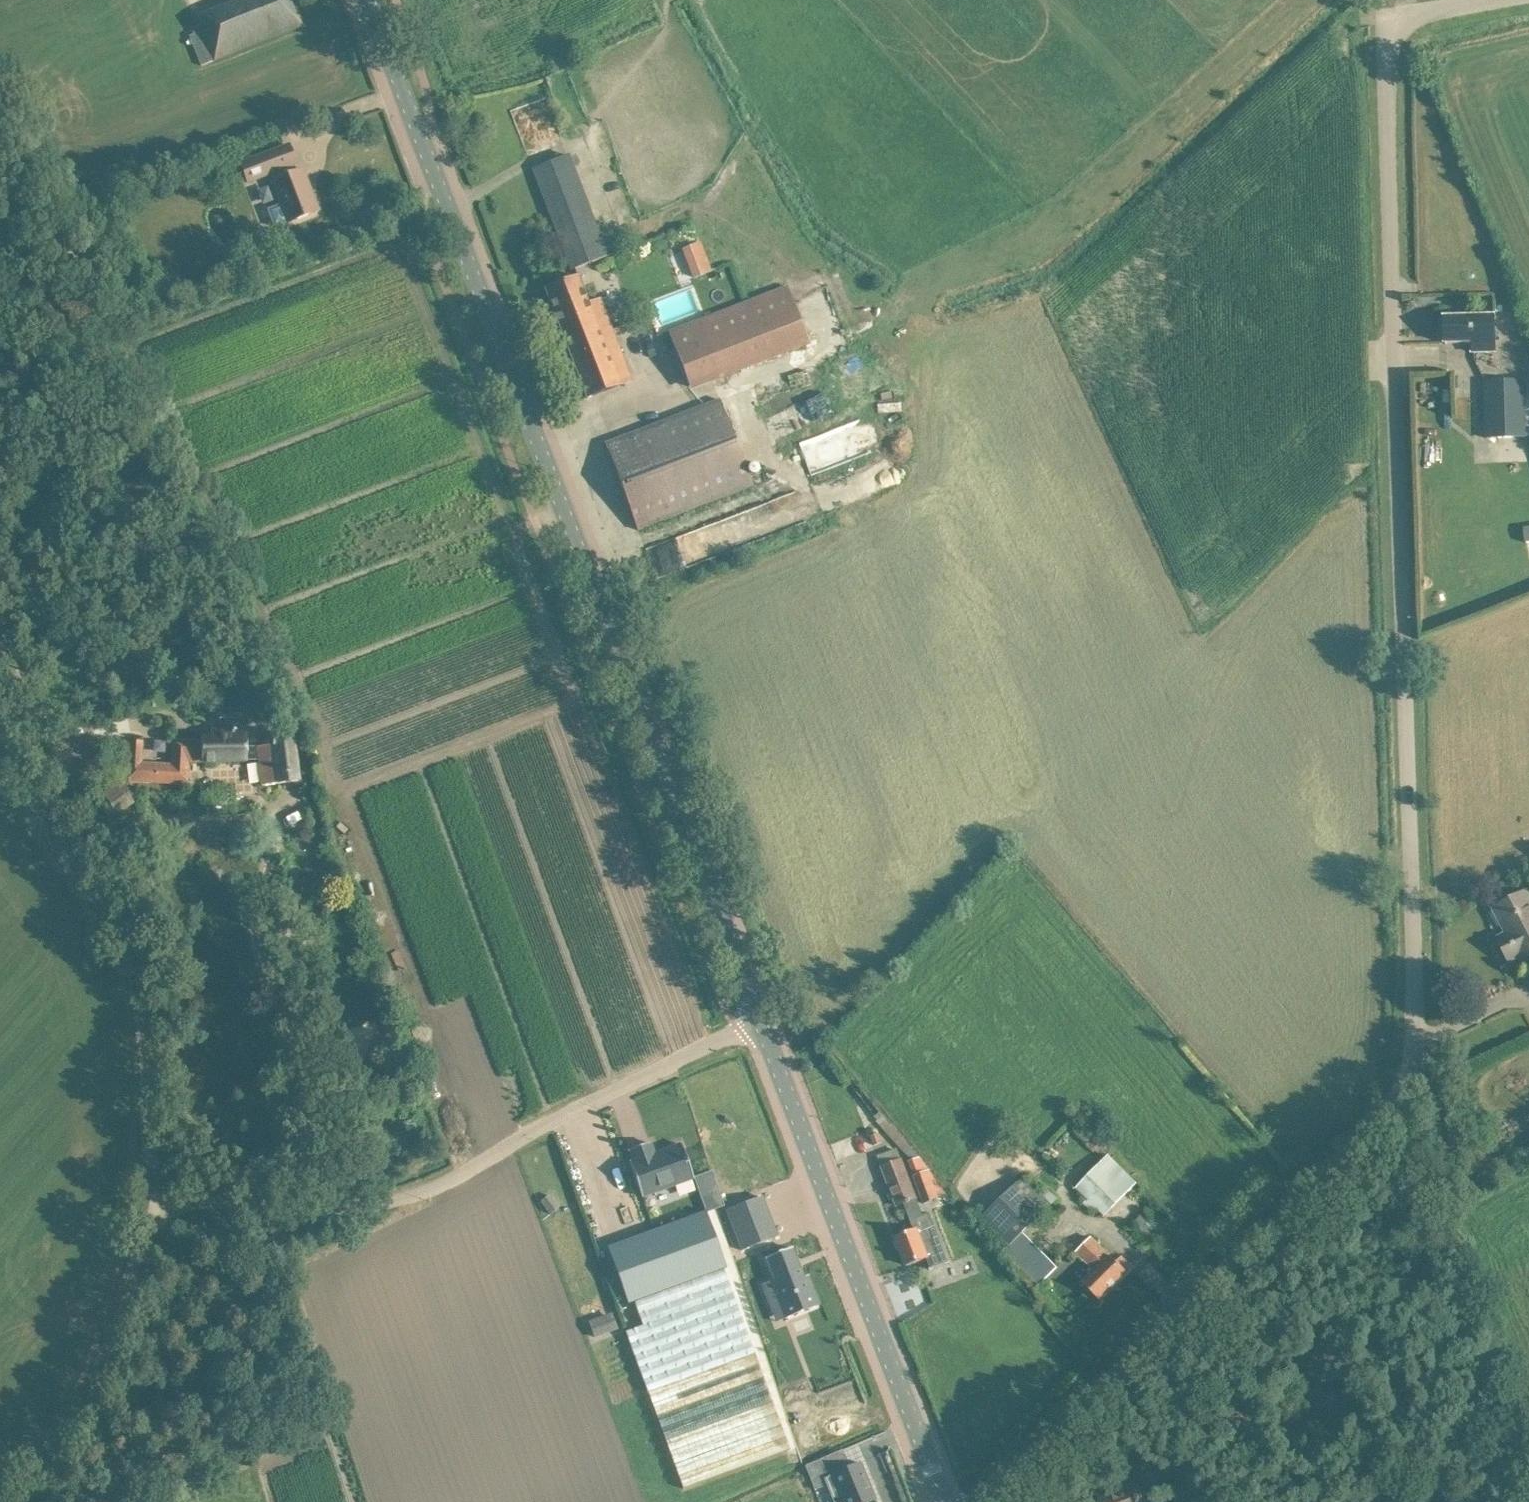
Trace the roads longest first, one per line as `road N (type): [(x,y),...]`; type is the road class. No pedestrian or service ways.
road 1 (unclassified): [(981,1501),(1388,1110),(1411,1075),(1420,1044),(1396,358),(1399,60),(1408,24),(1430,11),(1502,0)]
road 2 (tertiary): [(760,1022),(371,0)]
road 3 (unclassified): [(13,1501),(101,1328),(139,1186),(386,1202),(760,1022)]
road 4 (tertiary): [(942,1501),(760,1022)]

